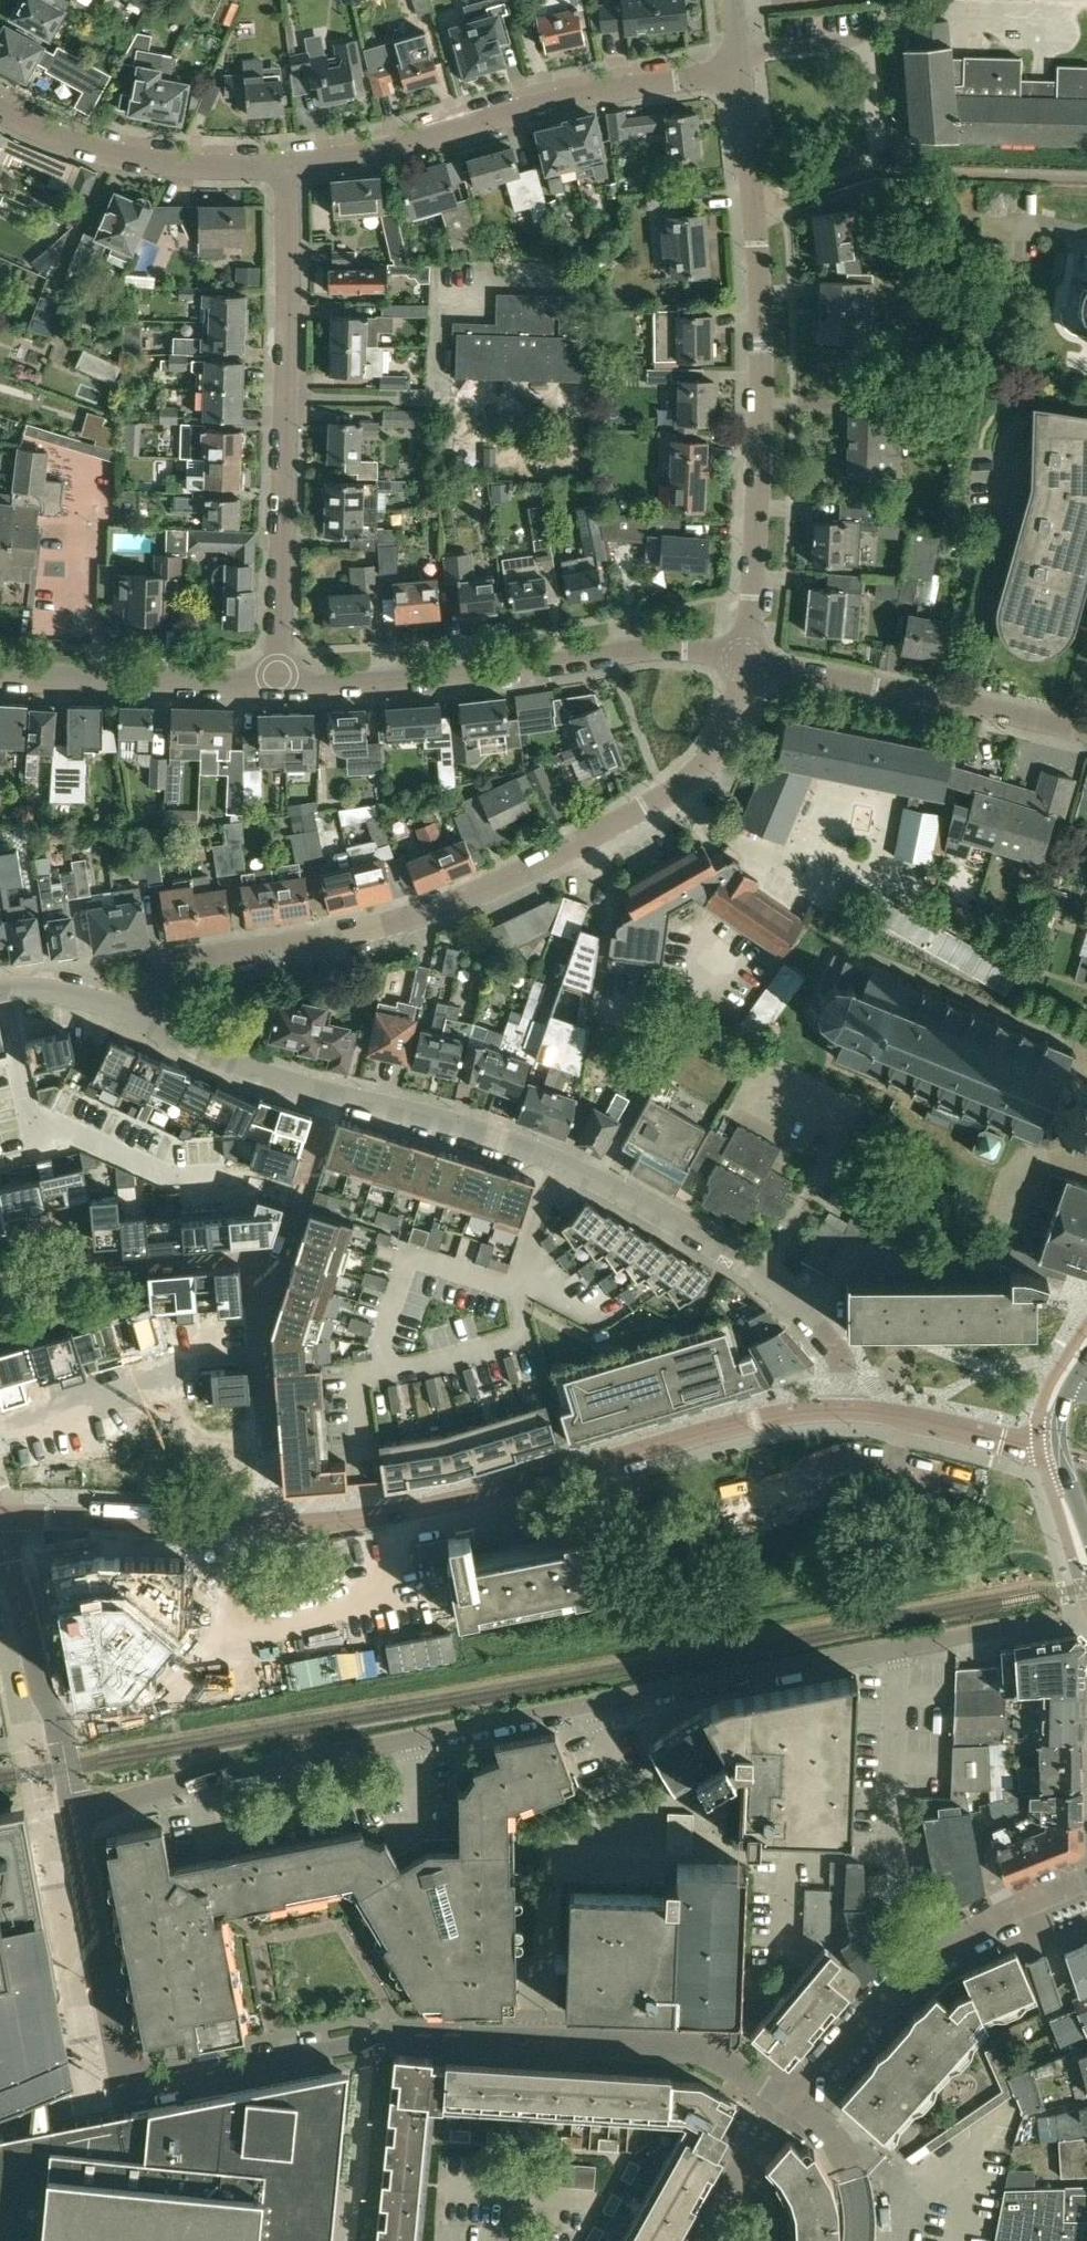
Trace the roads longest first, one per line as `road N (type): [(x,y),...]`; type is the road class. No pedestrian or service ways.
road 1 (residential): [(795,2103),(688,2047),(404,2034),(129,2087),(76,1811)]
road 2 (unclassified): [(0,1518),(271,1526),(366,1518),(514,1487),(754,1421),(843,1410)]
road 3 (residential): [(843,1410),(840,1355),(790,1297),(745,1263),(595,1178),(517,1145),(233,1062),(140,1020)]
road 4 (residential): [(897,1646),(170,1786),(76,1811)]
road 5 (residential): [(140,1020),(184,967),(444,908),(665,794),(713,755),(746,661)]
road 6 (residential): [(746,661),(759,298),(739,70)]
road 7 (residential): [(279,683),(290,164)]
road 8 (residential): [(279,683),(453,676),(661,651),(746,661)]
road 9 (residential): [(290,164),(568,96),(739,70)]
road 10 (unclassified): [(795,2103),(922,1967),(1007,1912),(1086,1880)]
road 11 (residential): [(1086,736),(746,661)]
road 12 (residential): [(290,164),(204,165),(113,150),(0,102)]
road 13 (residential): [(76,1811),(60,1727),(37,1680),(0,1522)]
road 14 (residential): [(0,675),(279,683)]
road 15 (unclassified): [(843,1410),(1039,1450)]
road 16 (residential): [(0,989),(80,997),(140,1020)]

